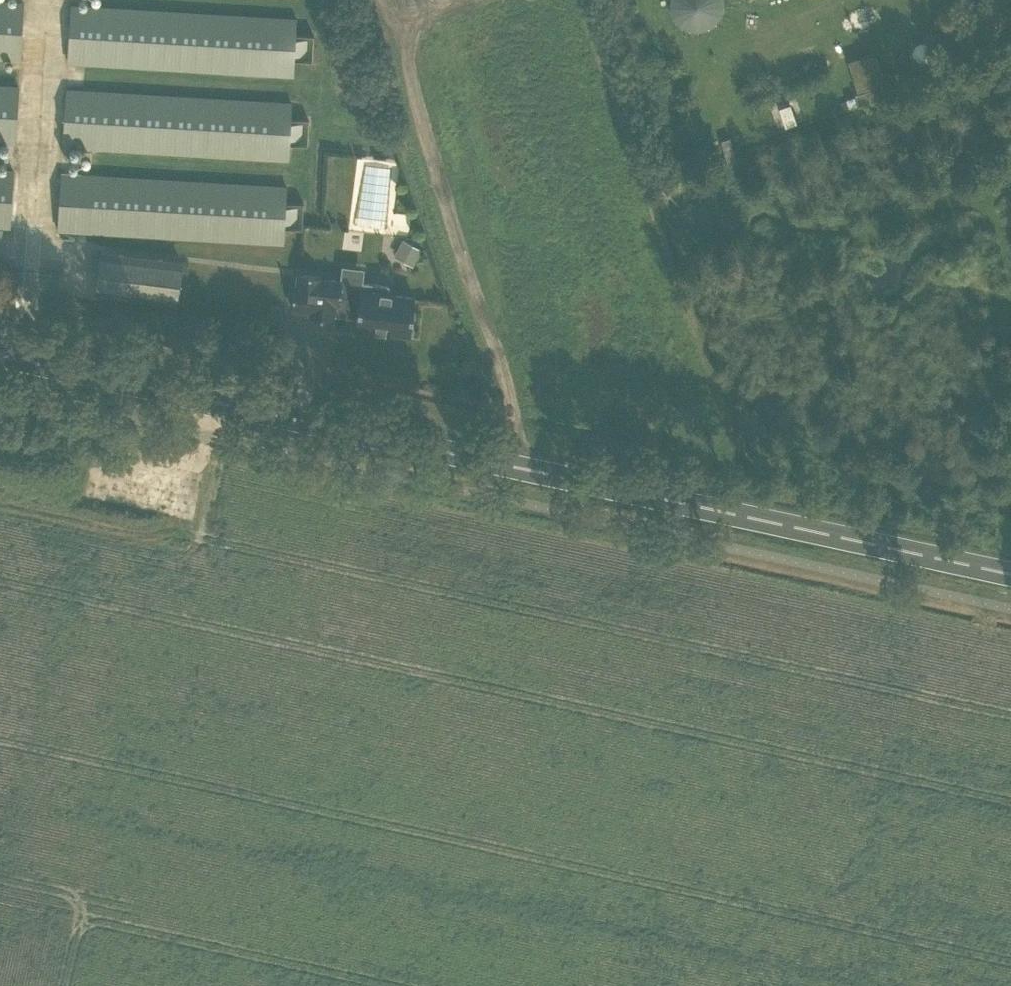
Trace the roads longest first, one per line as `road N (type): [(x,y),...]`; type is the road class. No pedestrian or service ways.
road 1 (tertiary): [(1010,573),(0,355)]

